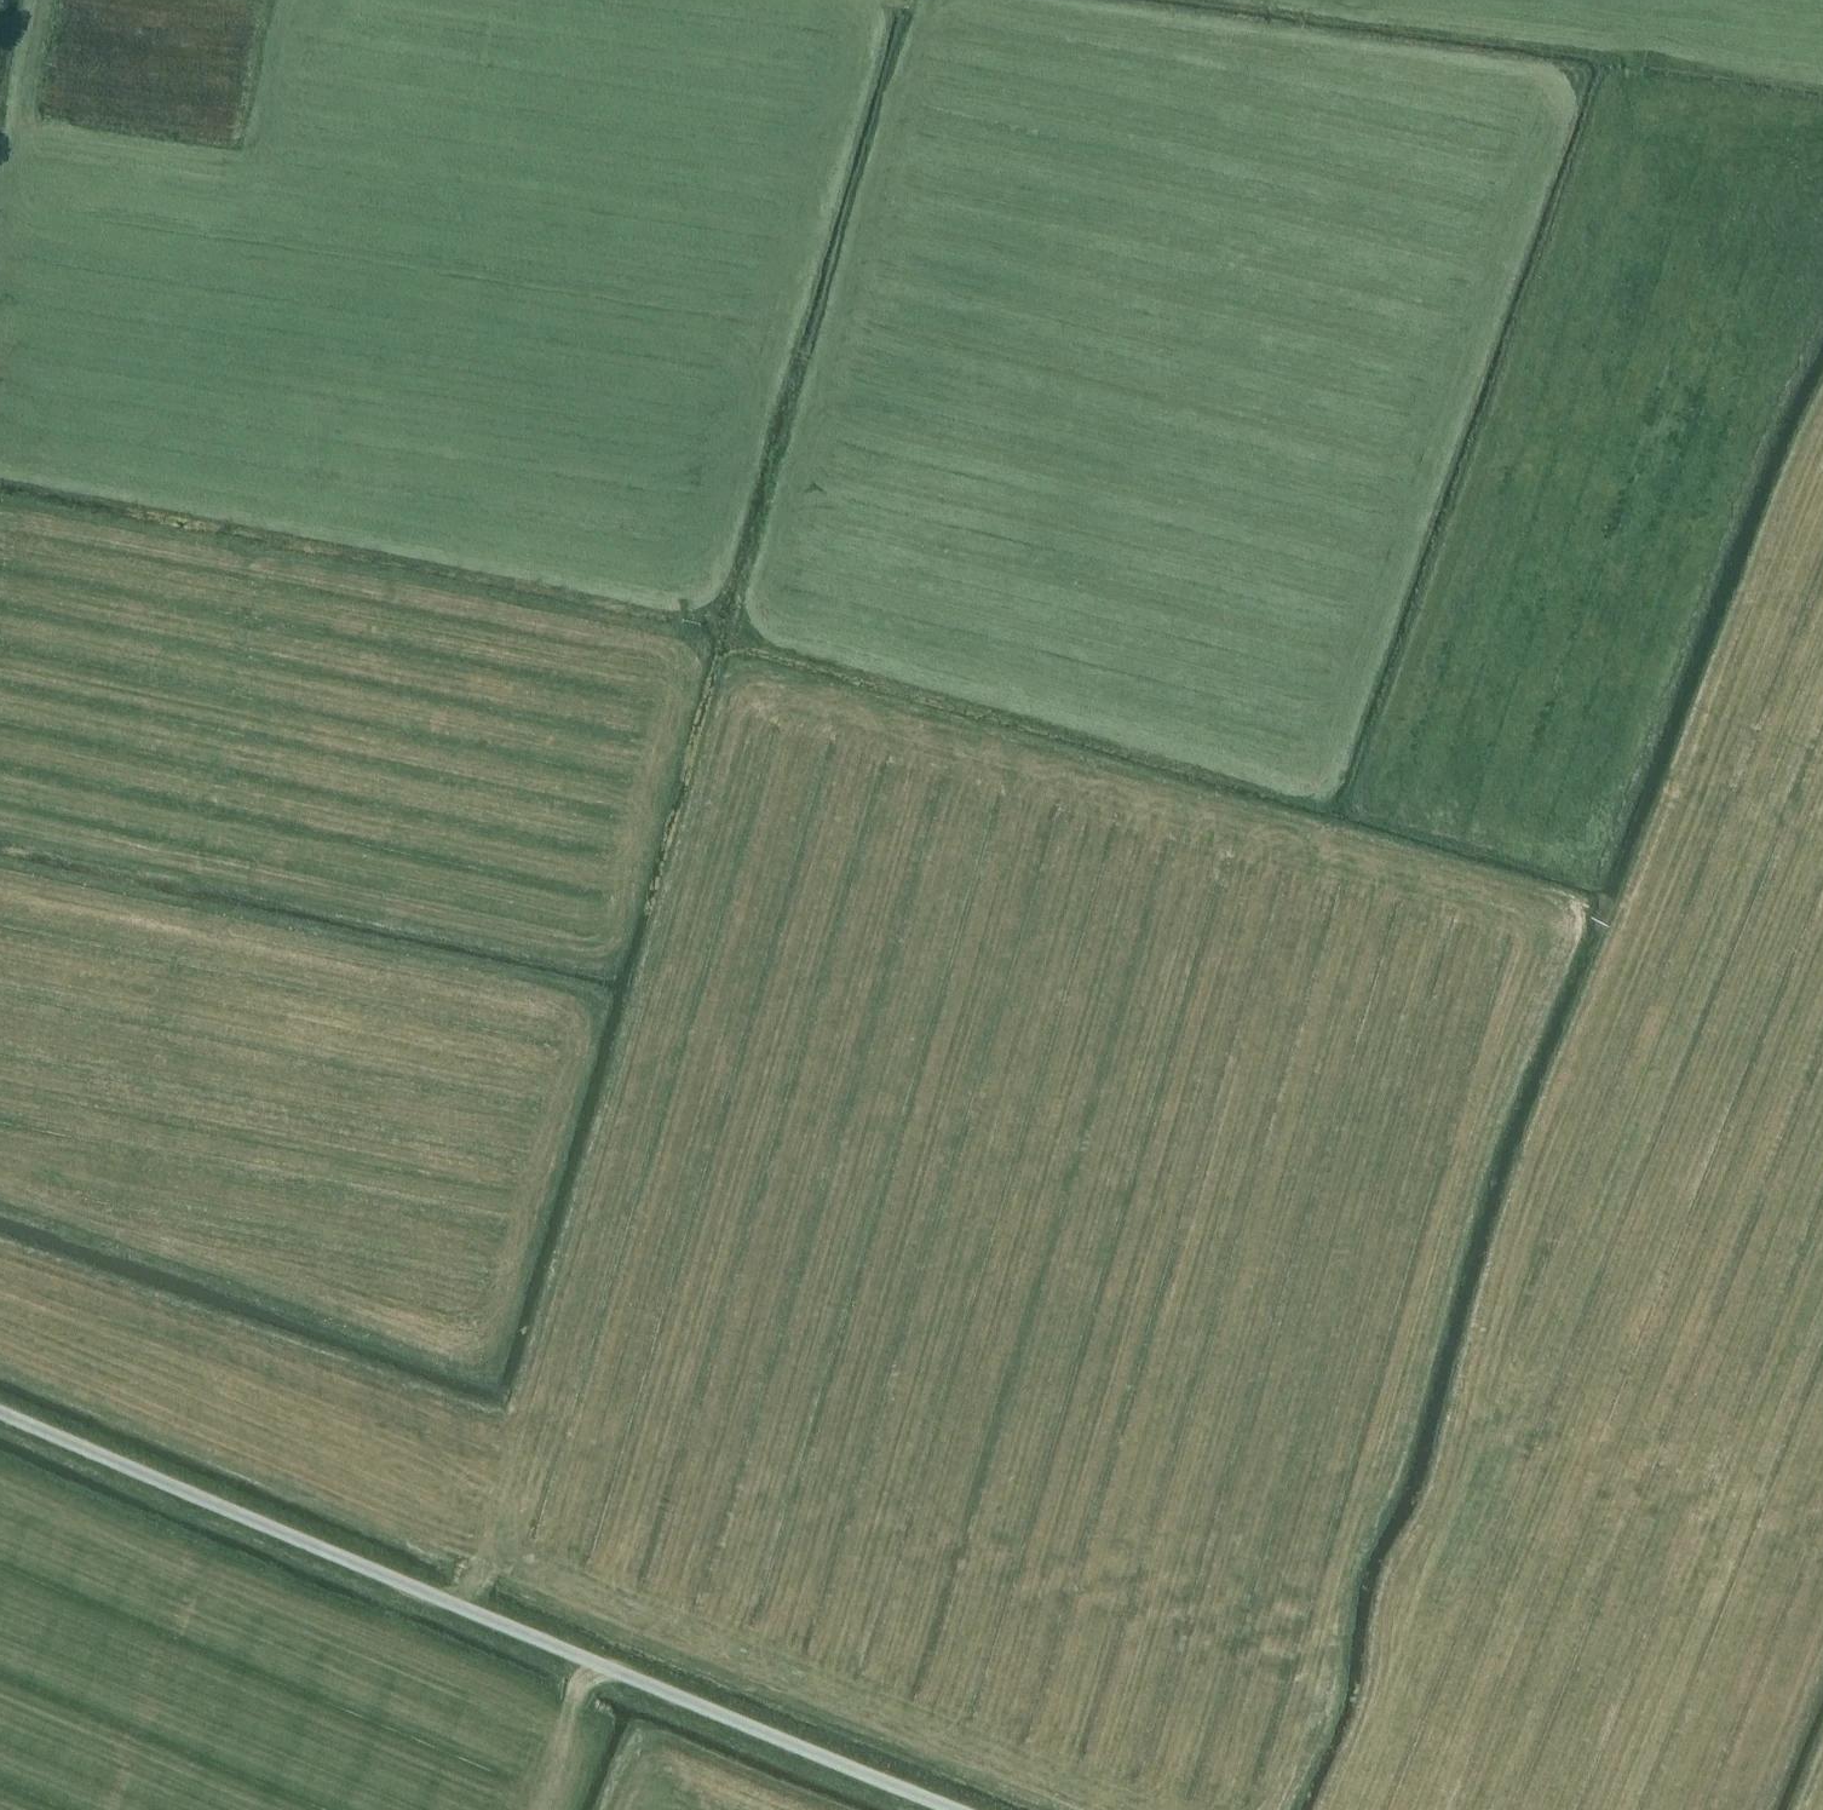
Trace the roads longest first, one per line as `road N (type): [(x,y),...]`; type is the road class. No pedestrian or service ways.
road 1 (unclassified): [(933,1809),(0,1412)]

